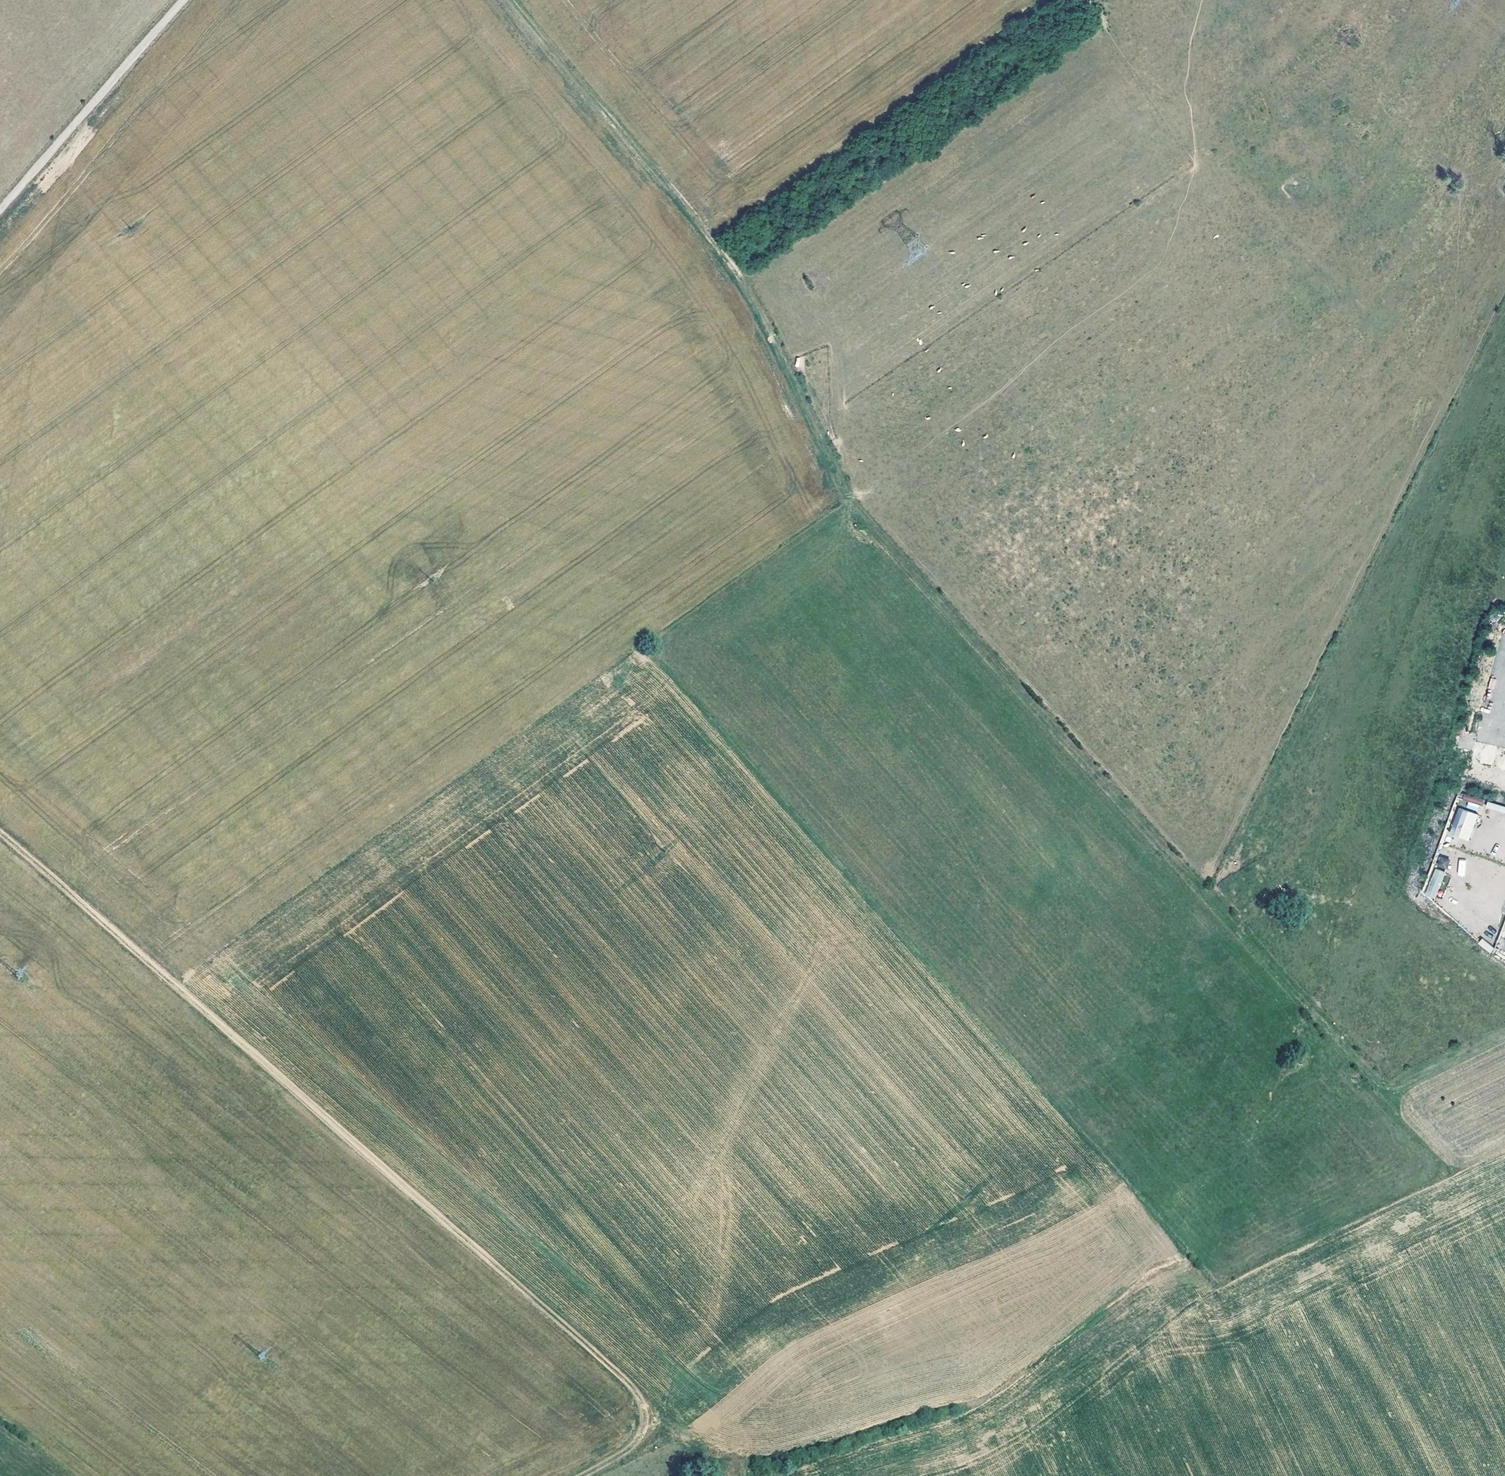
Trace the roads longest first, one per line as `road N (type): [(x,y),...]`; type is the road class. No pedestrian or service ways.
road 1 (track): [(0,828),(655,1409)]
road 2 (track): [(0,220),(189,0)]

